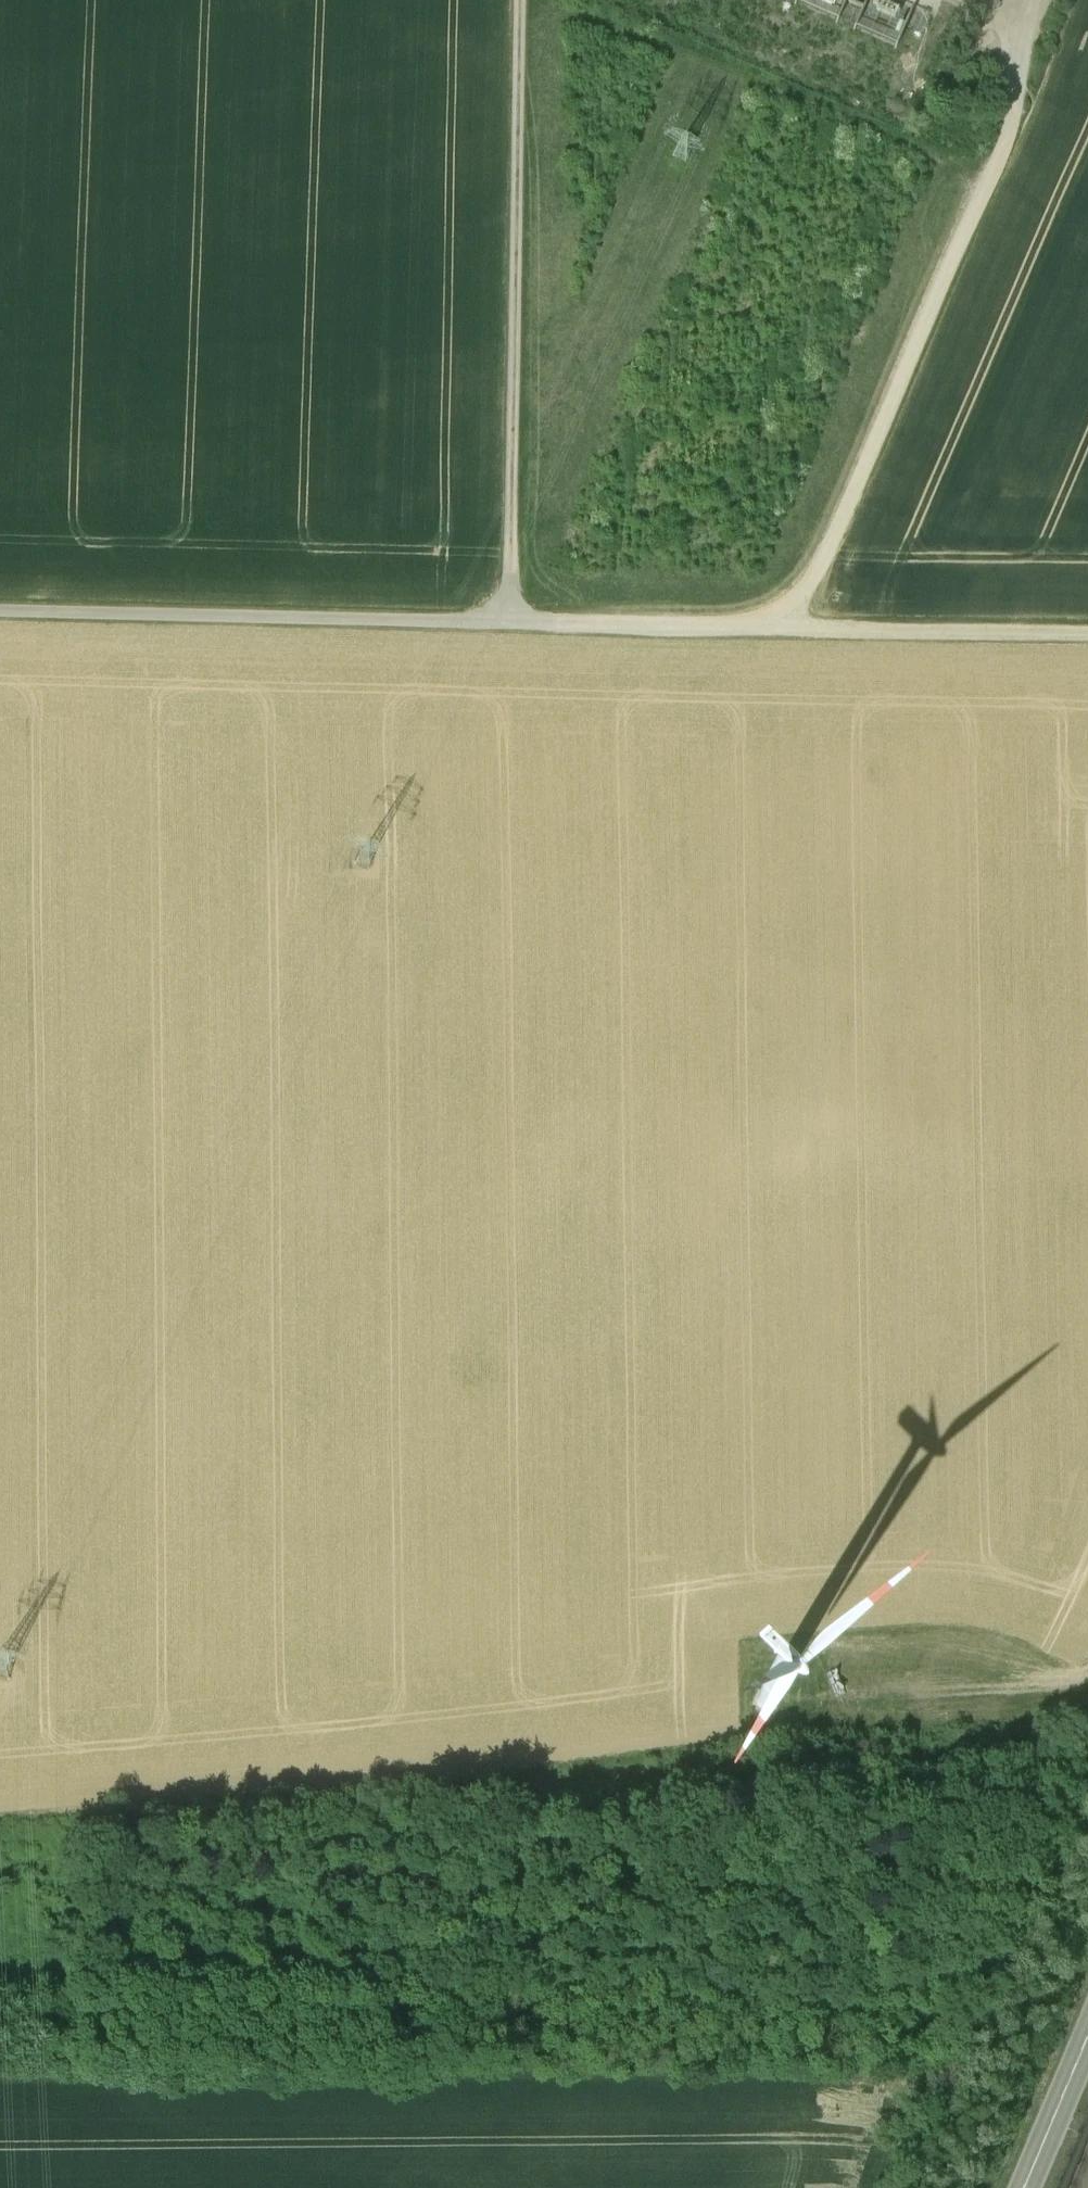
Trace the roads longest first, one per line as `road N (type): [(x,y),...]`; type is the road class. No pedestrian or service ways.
road 1 (track): [(788,624),(1014,105),(1033,0)]
road 2 (track): [(500,620),(513,0)]
road 3 (track): [(500,620),(1087,637)]
road 4 (track): [(0,611),(500,620)]

